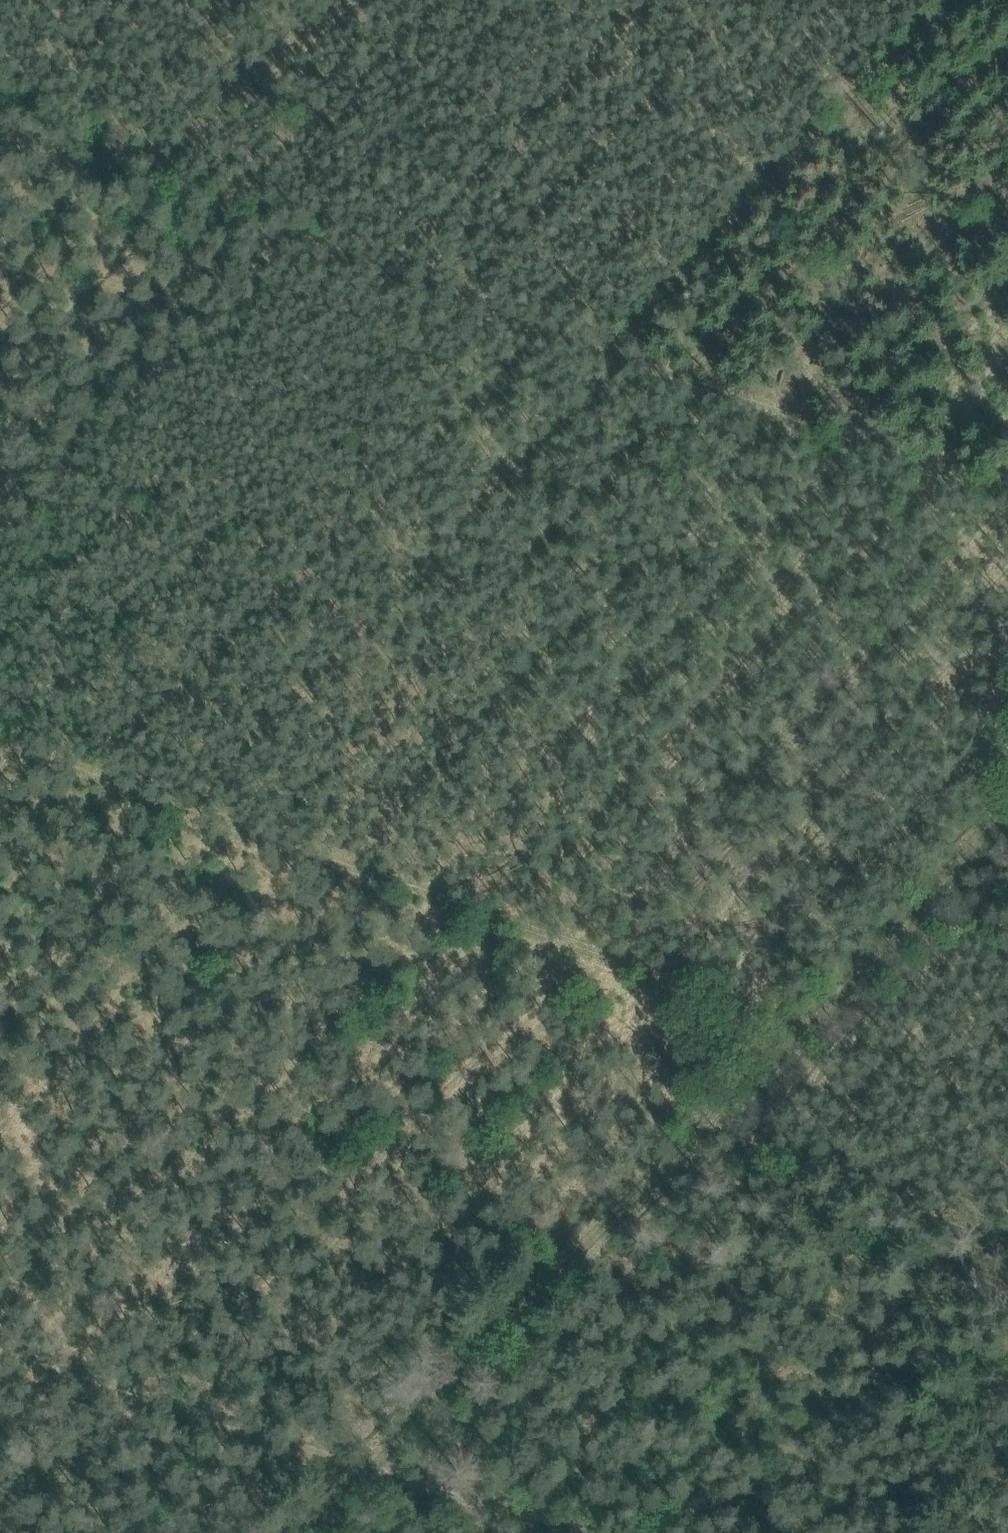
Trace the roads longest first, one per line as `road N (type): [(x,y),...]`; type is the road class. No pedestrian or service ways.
road 1 (track): [(0,525),(517,0)]
road 2 (track): [(270,245),(0,140)]

